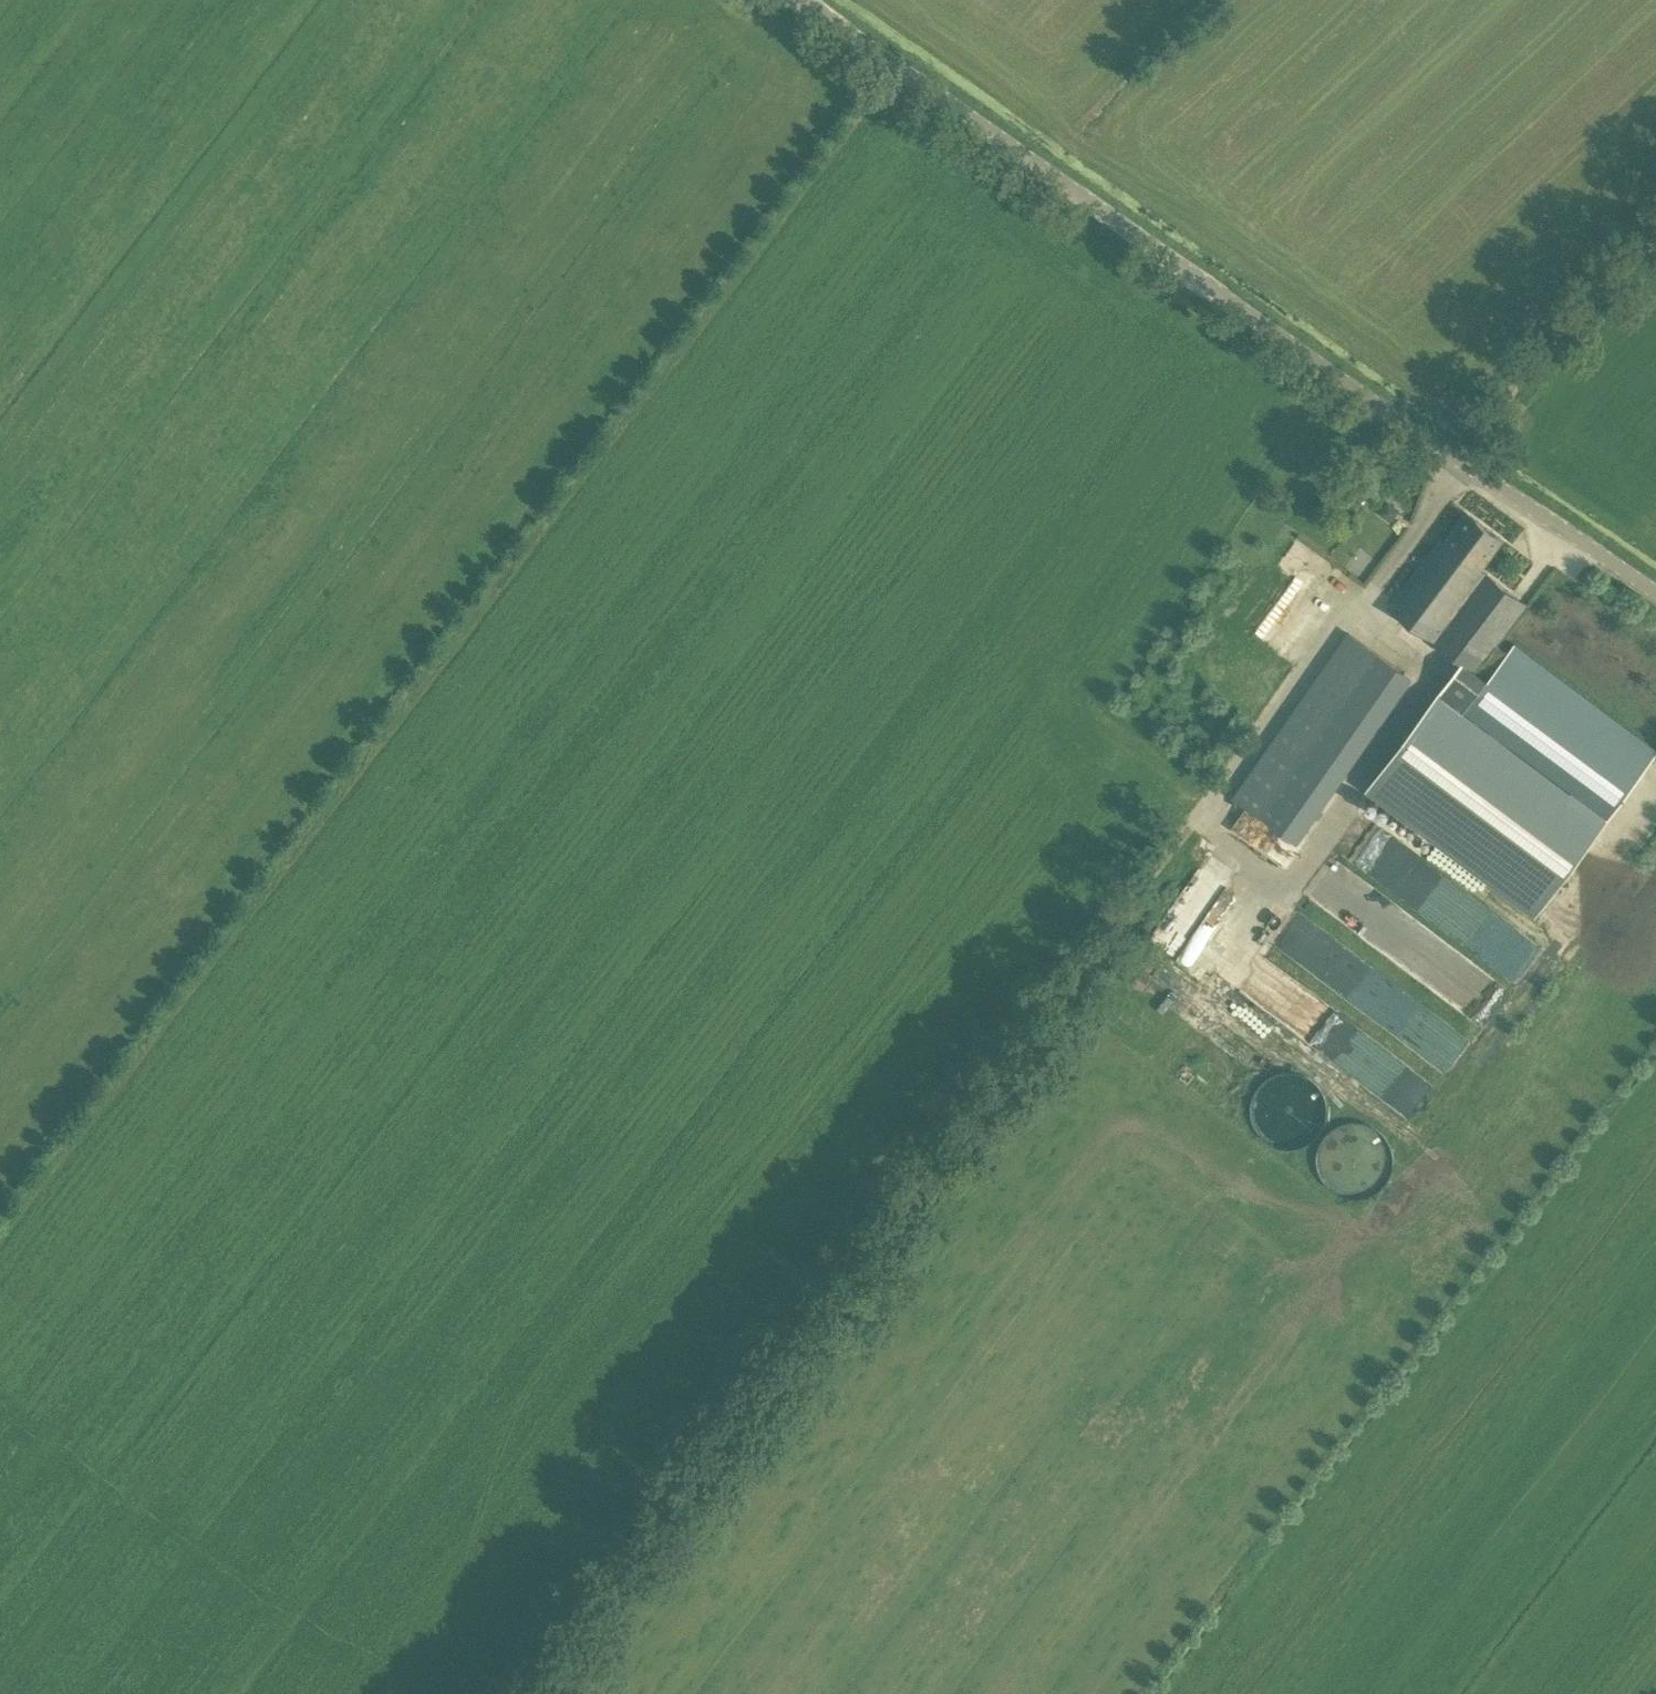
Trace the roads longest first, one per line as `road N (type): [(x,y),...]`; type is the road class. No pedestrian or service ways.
road 1 (track): [(521,1693),(1202,802)]
road 2 (unclassified): [(1655,588),(1335,378),(814,0)]
road 3 (track): [(1655,226),(1519,357),(1449,453)]

